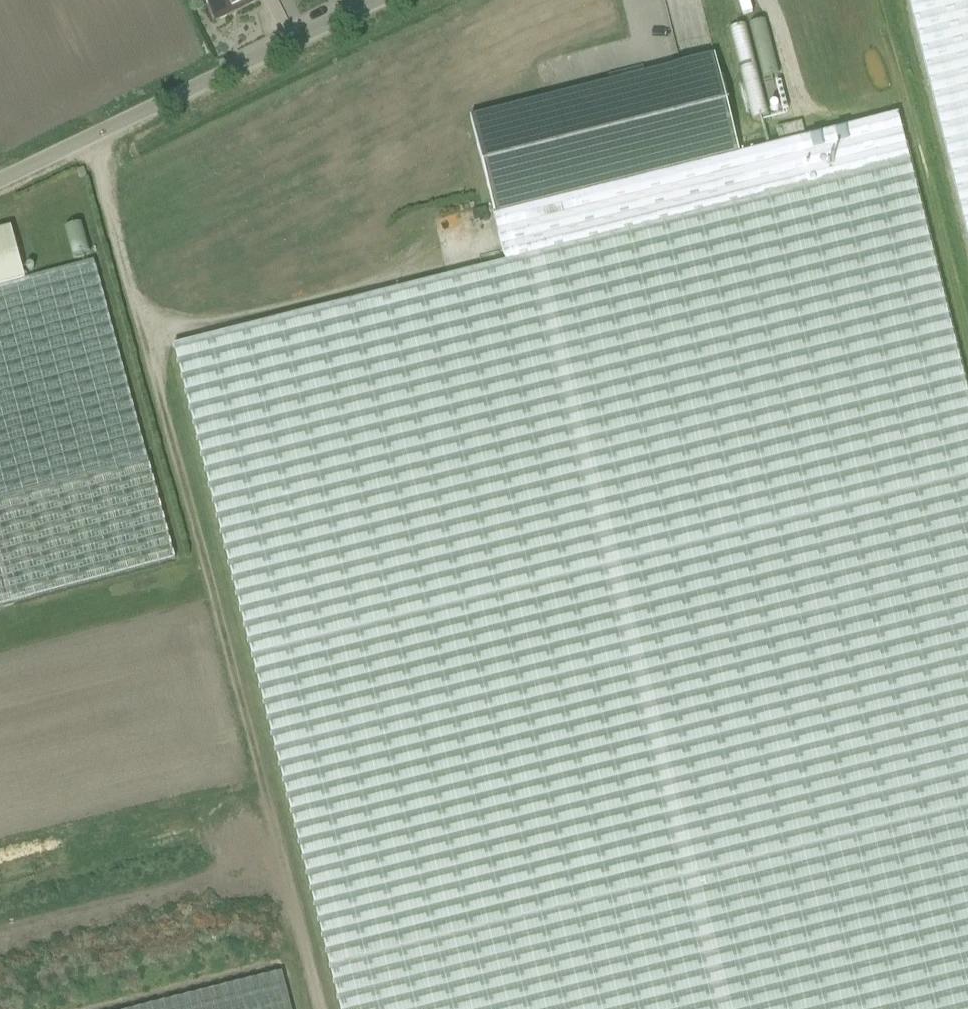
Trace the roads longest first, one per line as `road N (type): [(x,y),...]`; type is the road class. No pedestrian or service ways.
road 1 (unclassified): [(0,180),(412,0)]

